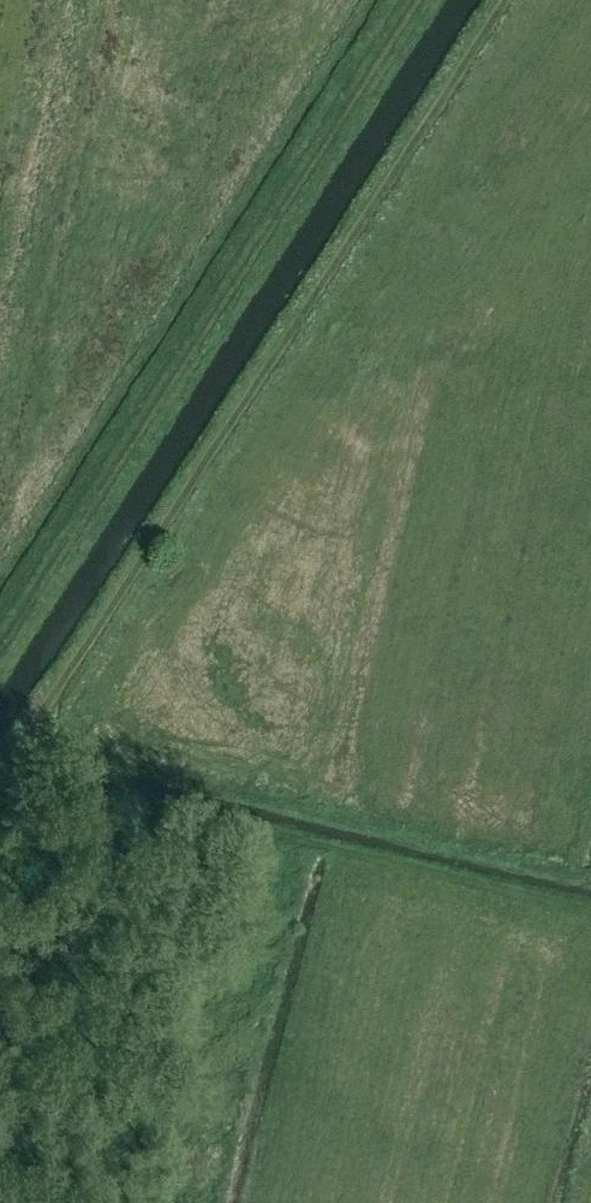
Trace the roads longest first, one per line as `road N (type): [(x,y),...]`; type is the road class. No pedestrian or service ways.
road 1 (track): [(505,0),(0,779)]

